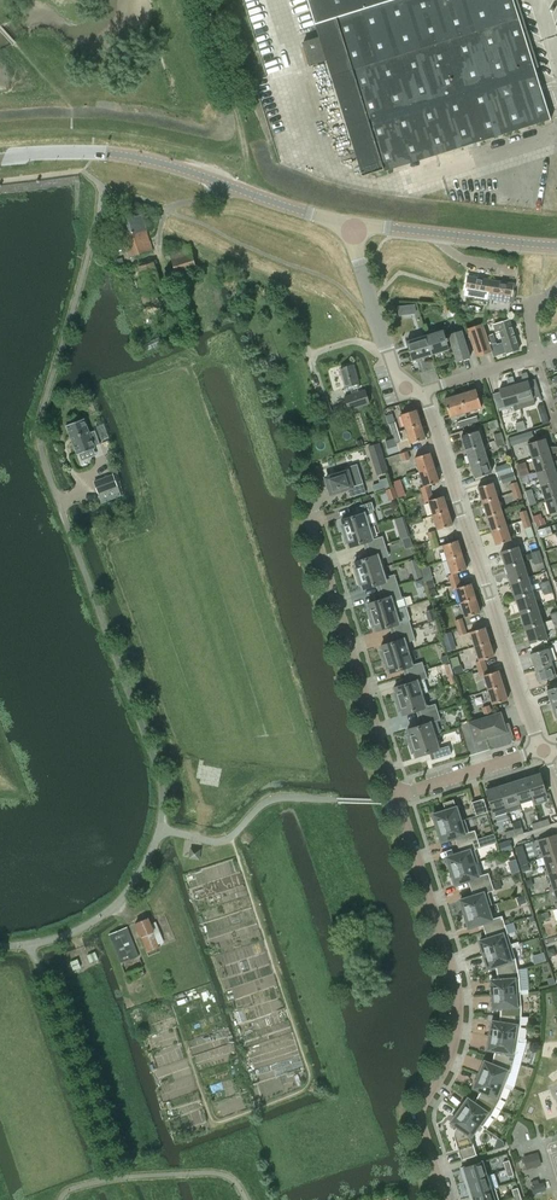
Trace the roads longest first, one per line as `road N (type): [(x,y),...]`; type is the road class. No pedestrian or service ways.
road 1 (unclassified): [(59,503),(154,759),(162,821),(144,868),(107,913),(54,939),(0,946)]
road 2 (residential): [(444,1199),(417,1110),(450,1057),(456,990),(398,796)]
road 3 (residential): [(422,392),(543,751)]
road 4 (residential): [(398,796),(310,520)]
road 5 (tertiary): [(348,223),(171,166),(92,153)]
road 6 (track): [(204,0),(254,195)]
road 7 (unclassified): [(422,392),(404,390),(393,370),(348,223)]
road 8 (tertiary): [(384,228),(556,246)]
road 9 (residential): [(398,796),(543,751)]

